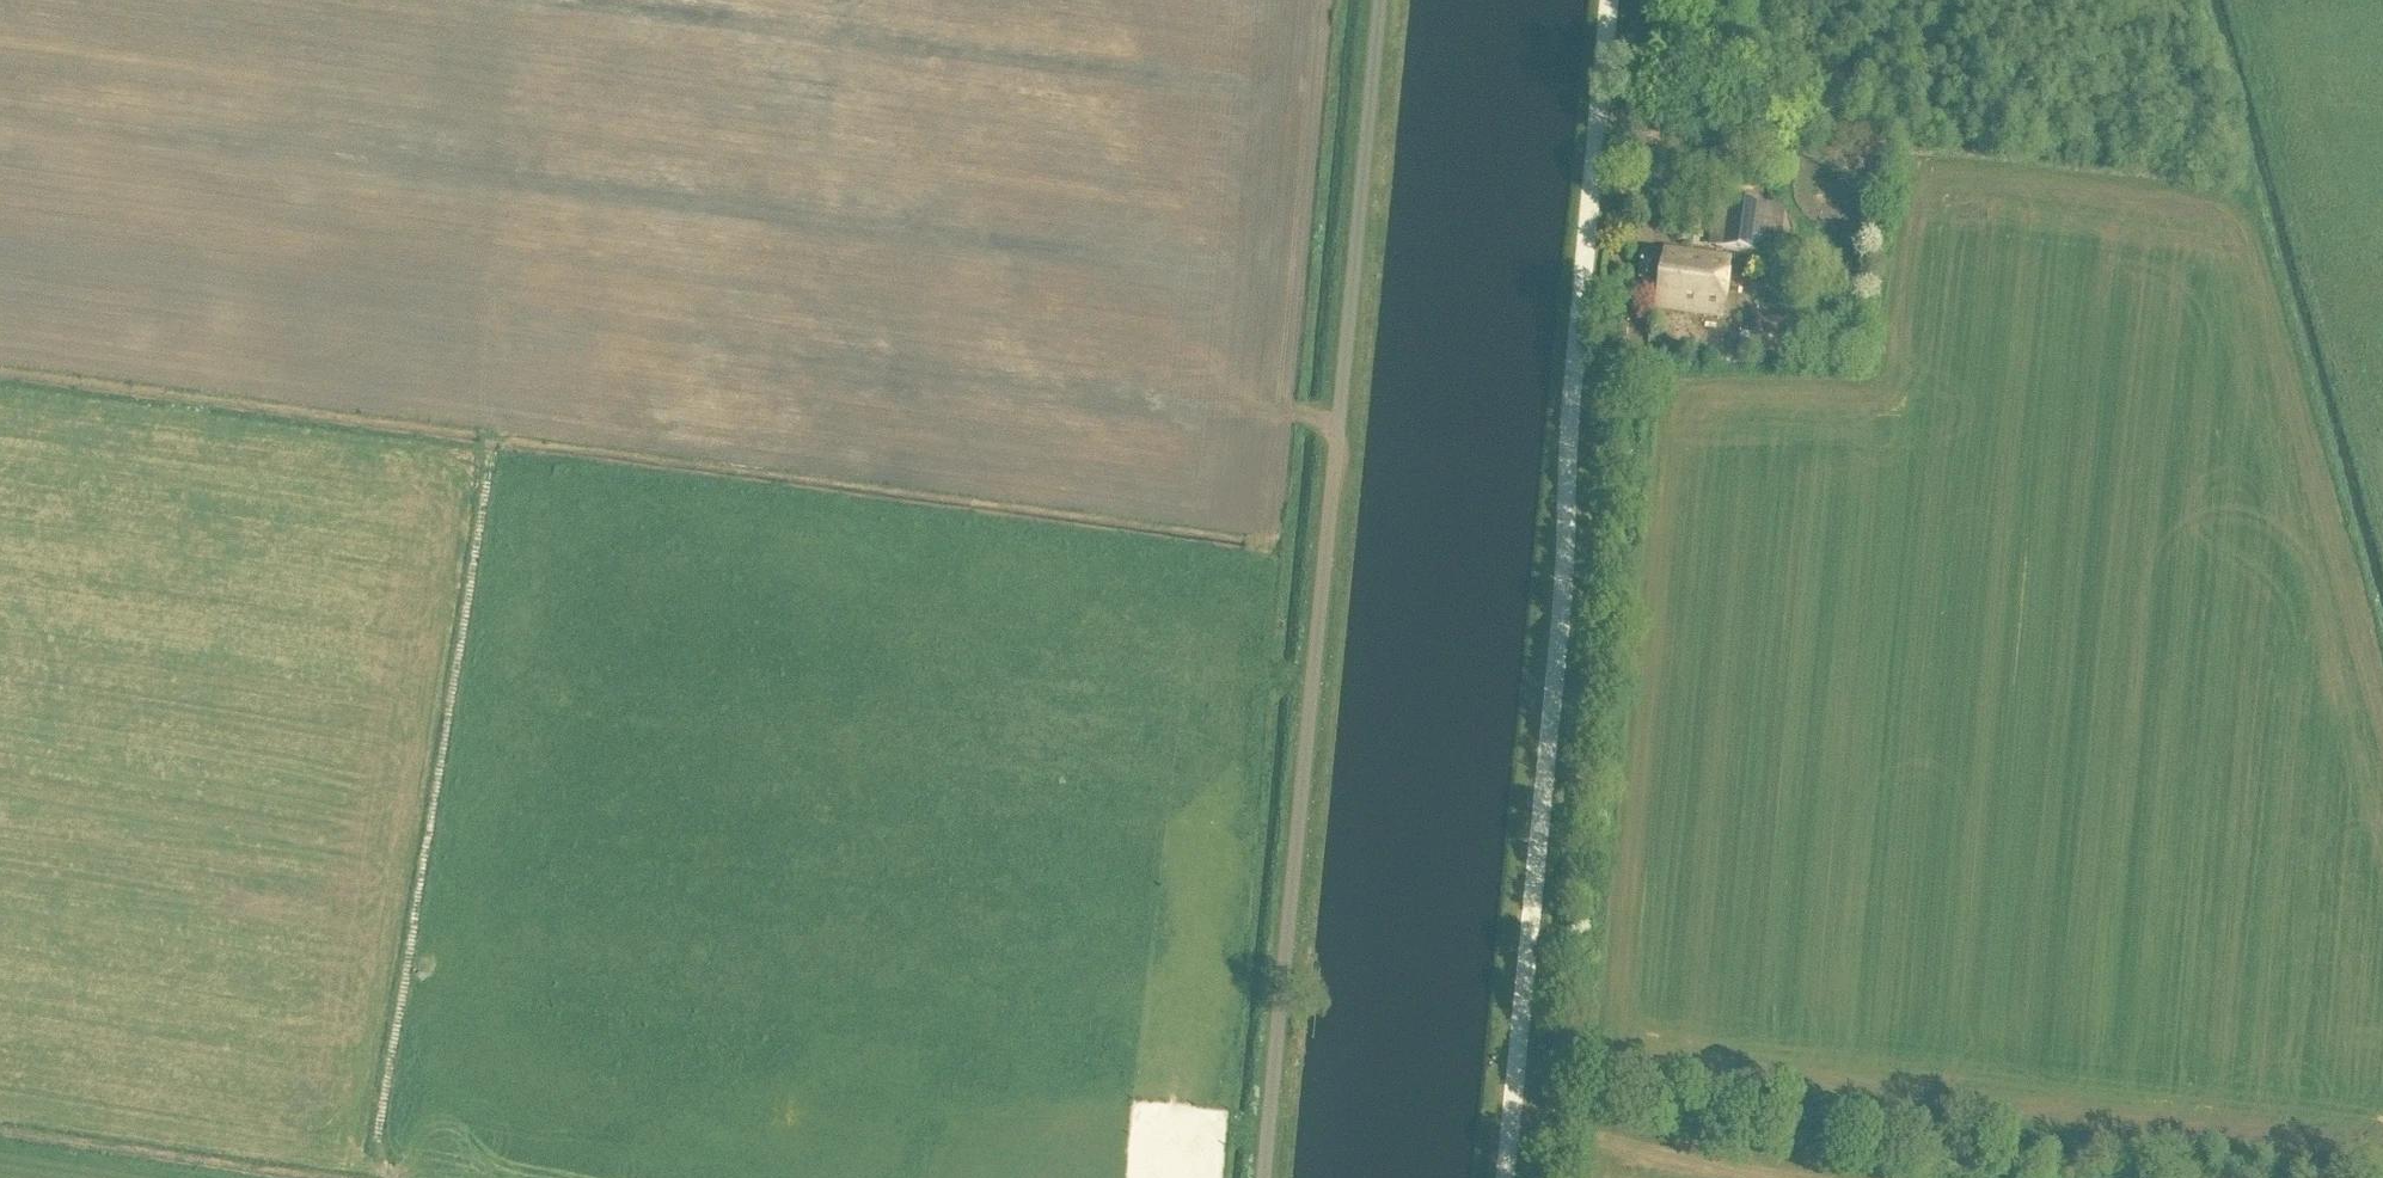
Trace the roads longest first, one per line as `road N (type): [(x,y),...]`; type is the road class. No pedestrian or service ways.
road 1 (unclassified): [(1264,1177),(1380,0)]
road 2 (track): [(2382,522),(2237,0)]

